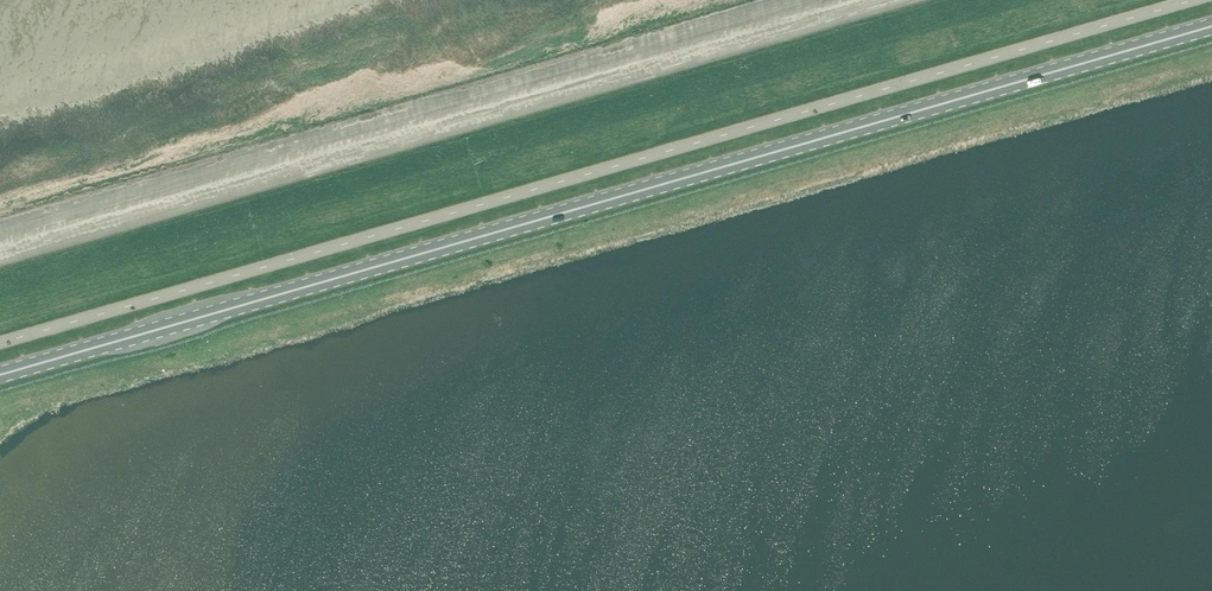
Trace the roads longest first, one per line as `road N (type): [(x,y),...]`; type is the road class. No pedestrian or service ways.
road 1 (primary): [(0,375),(1211,26)]
road 2 (unclassified): [(0,343),(1190,0)]

